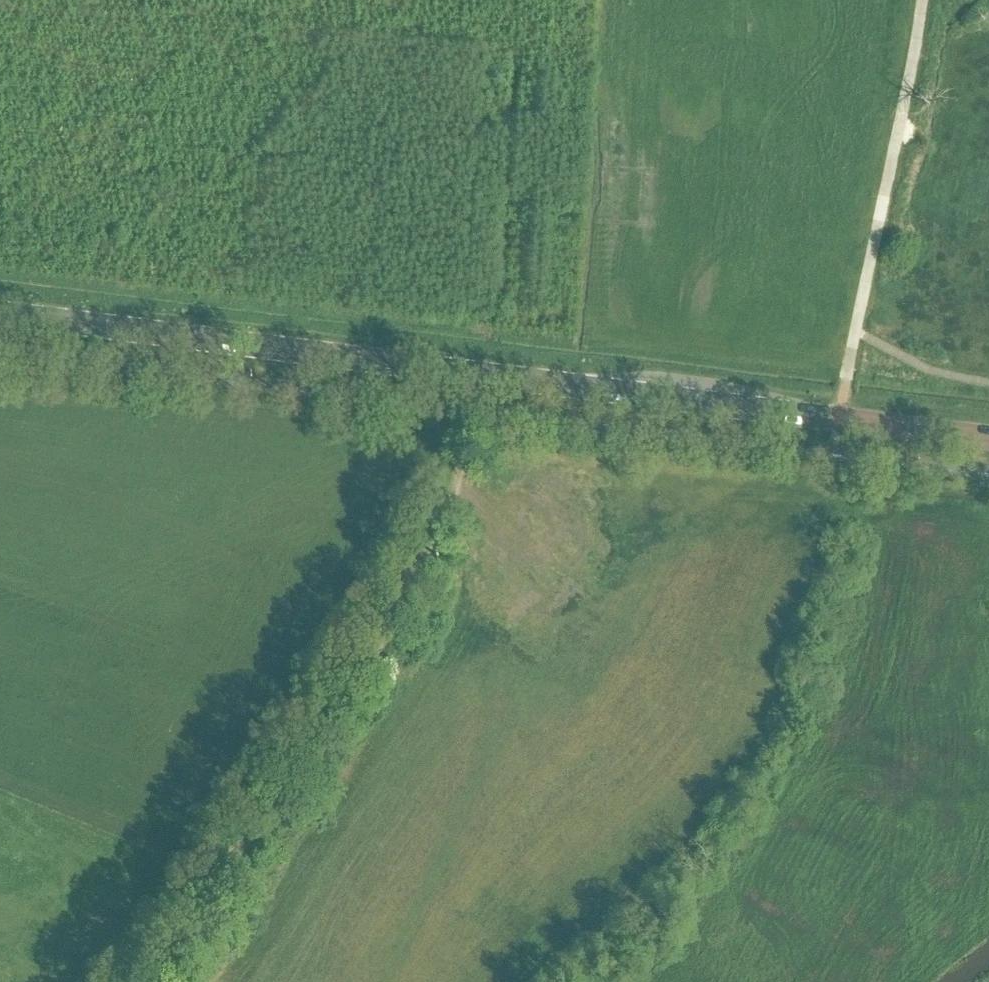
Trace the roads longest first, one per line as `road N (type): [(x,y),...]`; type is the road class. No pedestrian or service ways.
road 1 (secondary): [(0,316),(988,439)]
road 2 (track): [(155,981),(307,767),(451,514),(471,412)]

